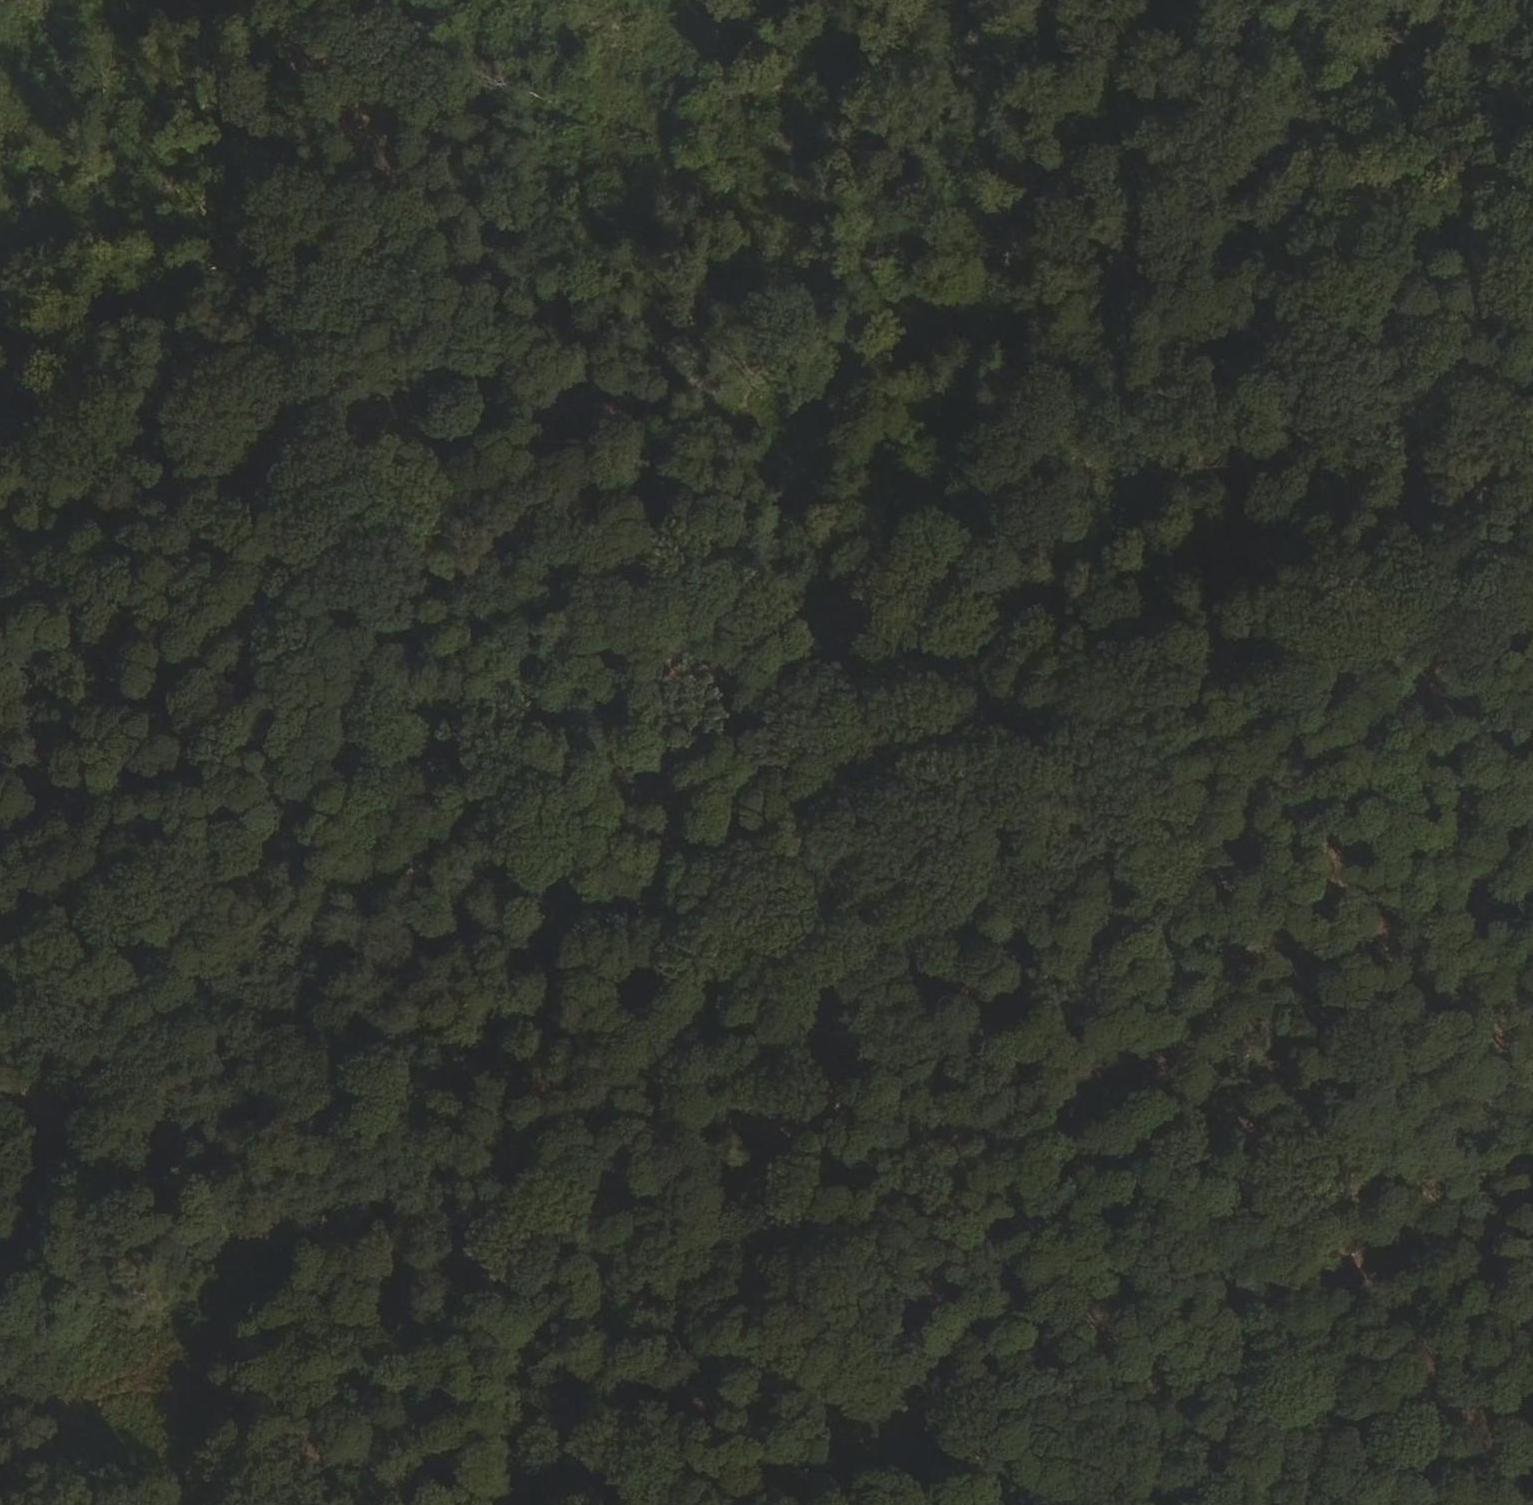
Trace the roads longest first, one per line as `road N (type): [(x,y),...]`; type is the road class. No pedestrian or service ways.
road 1 (track): [(0,1100),(116,910),(211,855),(301,867),(438,858),(494,891),(534,929),(563,974),(639,991),(776,895),(1089,740),(1260,633),(1400,582),(1532,414)]
road 2 (track): [(1532,603),(1400,582)]

